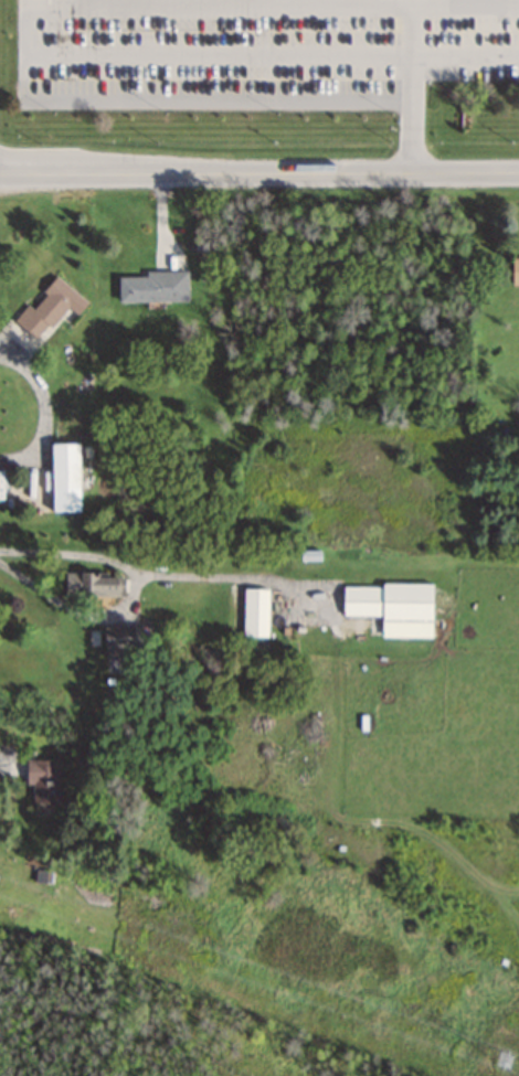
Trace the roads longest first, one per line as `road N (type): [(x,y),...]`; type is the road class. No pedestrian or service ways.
road 1 (tertiary): [(0,175),(518,173)]

